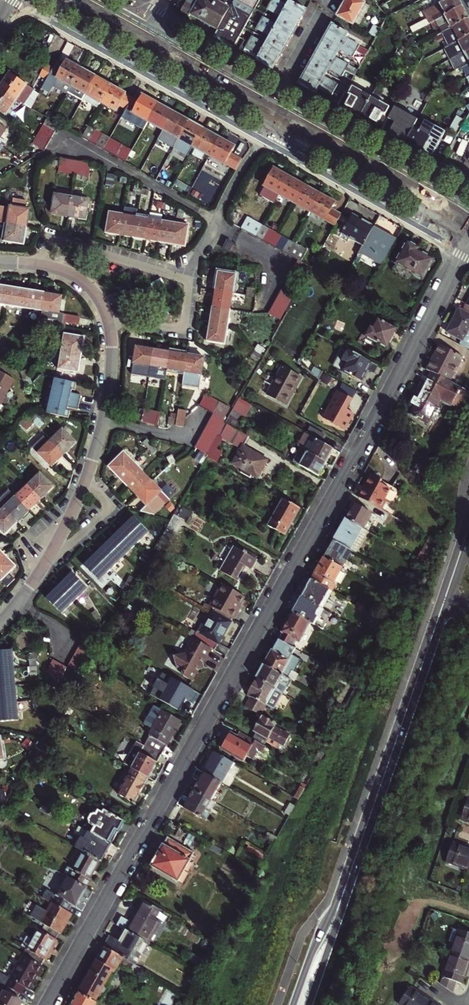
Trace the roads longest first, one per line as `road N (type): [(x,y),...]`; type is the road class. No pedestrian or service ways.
road 1 (residential): [(468,244),(47,1004)]
road 2 (primary): [(439,612),(302,1004)]
road 3 (residential): [(108,322),(108,401),(86,479),(46,563),(0,623)]
road 4 (secondary): [(265,118),(468,232)]
road 5 (secondary): [(468,213),(273,103)]
road 6 (residential): [(42,265),(54,239),(190,282)]
road 7 (secondary): [(136,46),(265,118)]
road 8 (secondary): [(273,103),(144,31)]
road 9 (residential): [(190,282),(183,331),(108,322)]

